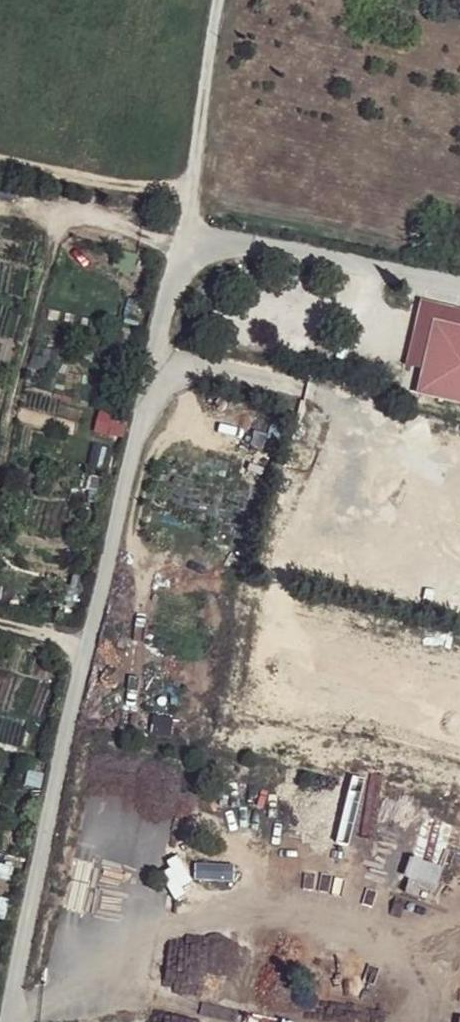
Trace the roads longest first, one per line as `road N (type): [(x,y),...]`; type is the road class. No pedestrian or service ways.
road 1 (unclassified): [(211,0),(169,291),(7,1021)]
road 2 (track): [(0,461),(60,213),(175,244)]
road 3 (track): [(0,162),(181,196)]

